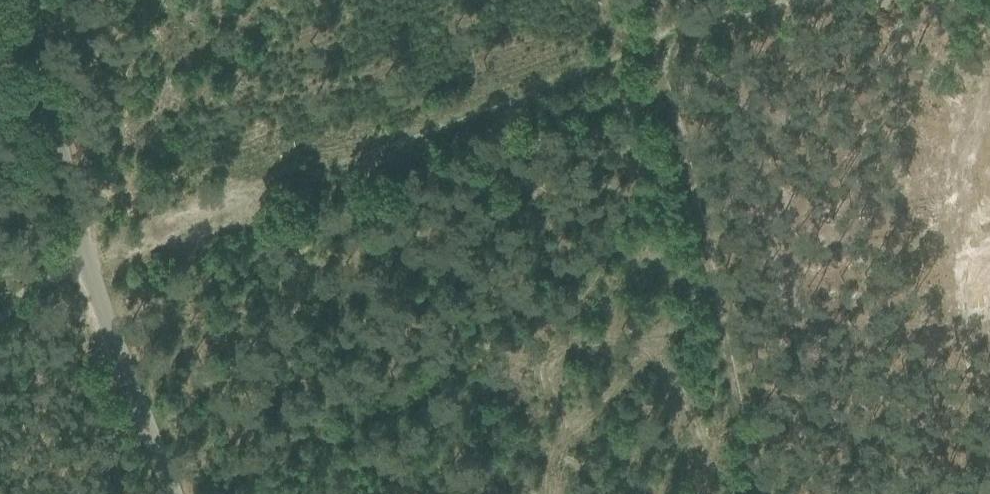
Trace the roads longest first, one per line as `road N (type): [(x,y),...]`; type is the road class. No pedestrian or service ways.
road 1 (track): [(85,263),(649,46)]
road 2 (unclassified): [(172,493),(85,263),(20,0)]

